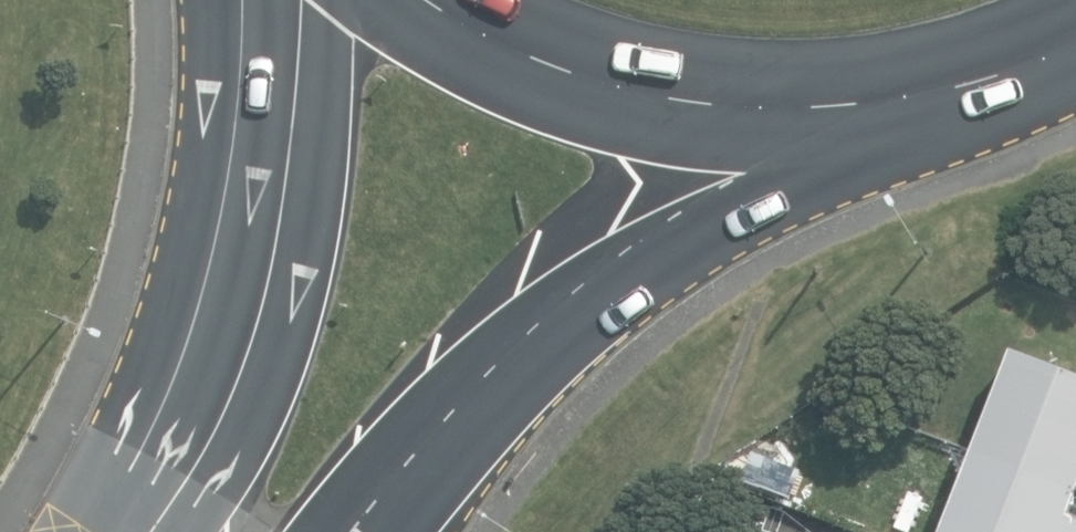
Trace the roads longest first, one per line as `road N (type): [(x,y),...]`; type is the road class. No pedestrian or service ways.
road 1 (secondary): [(1039,22),(859,162),(614,289),(469,397),(362,531)]
road 2 (secondary): [(103,531),(190,317),(222,204),(236,102),(237,0)]
road 3 (trunk): [(1039,22),(939,52),(836,66),(732,63),(630,42),(523,0)]

